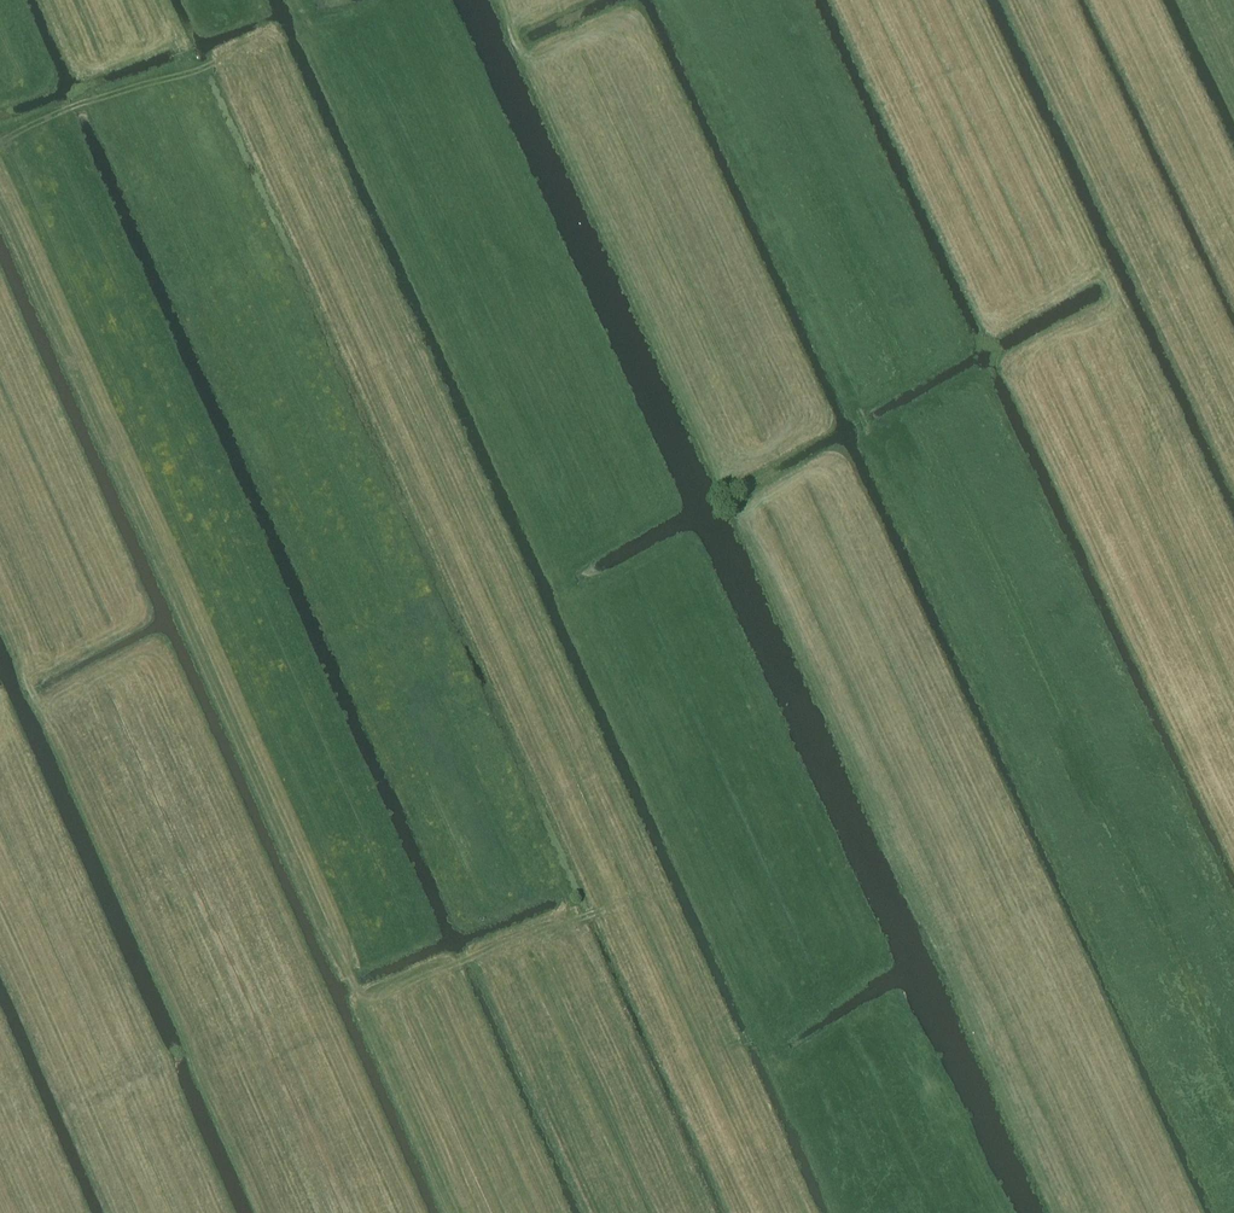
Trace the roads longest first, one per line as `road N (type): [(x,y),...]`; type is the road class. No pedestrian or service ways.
road 1 (track): [(1126,198),(1034,0)]

